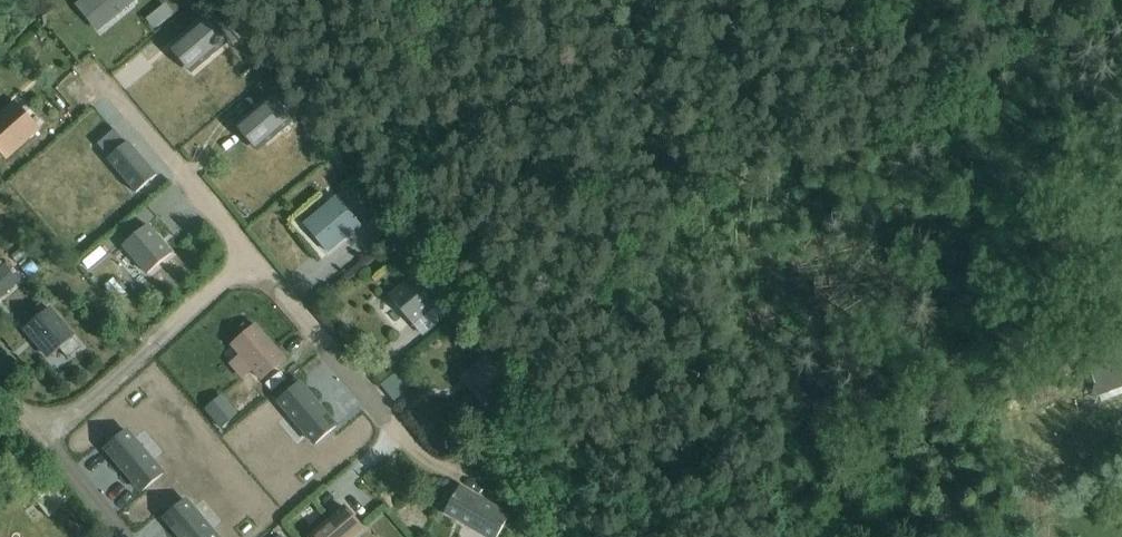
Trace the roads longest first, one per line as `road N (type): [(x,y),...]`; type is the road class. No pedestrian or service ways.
road 1 (residential): [(42,437),(249,265)]
road 2 (residential): [(249,265),(427,460)]
road 3 (residential): [(116,96),(249,265)]
road 4 (residential): [(125,536),(42,437)]

